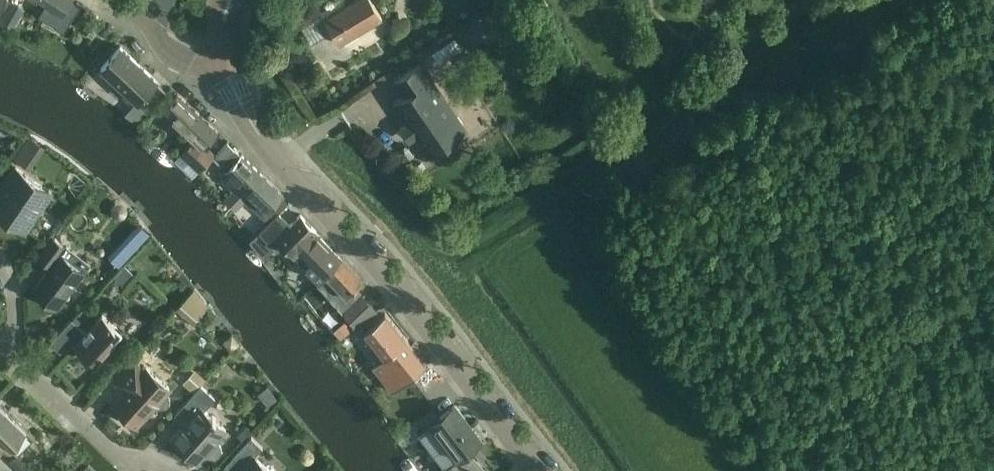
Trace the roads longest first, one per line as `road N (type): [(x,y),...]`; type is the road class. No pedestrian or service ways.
road 1 (tertiary): [(544,470),(408,302),(268,147),(223,64)]
road 2 (track): [(479,242),(862,0)]
road 3 (residential): [(123,458),(9,349)]

